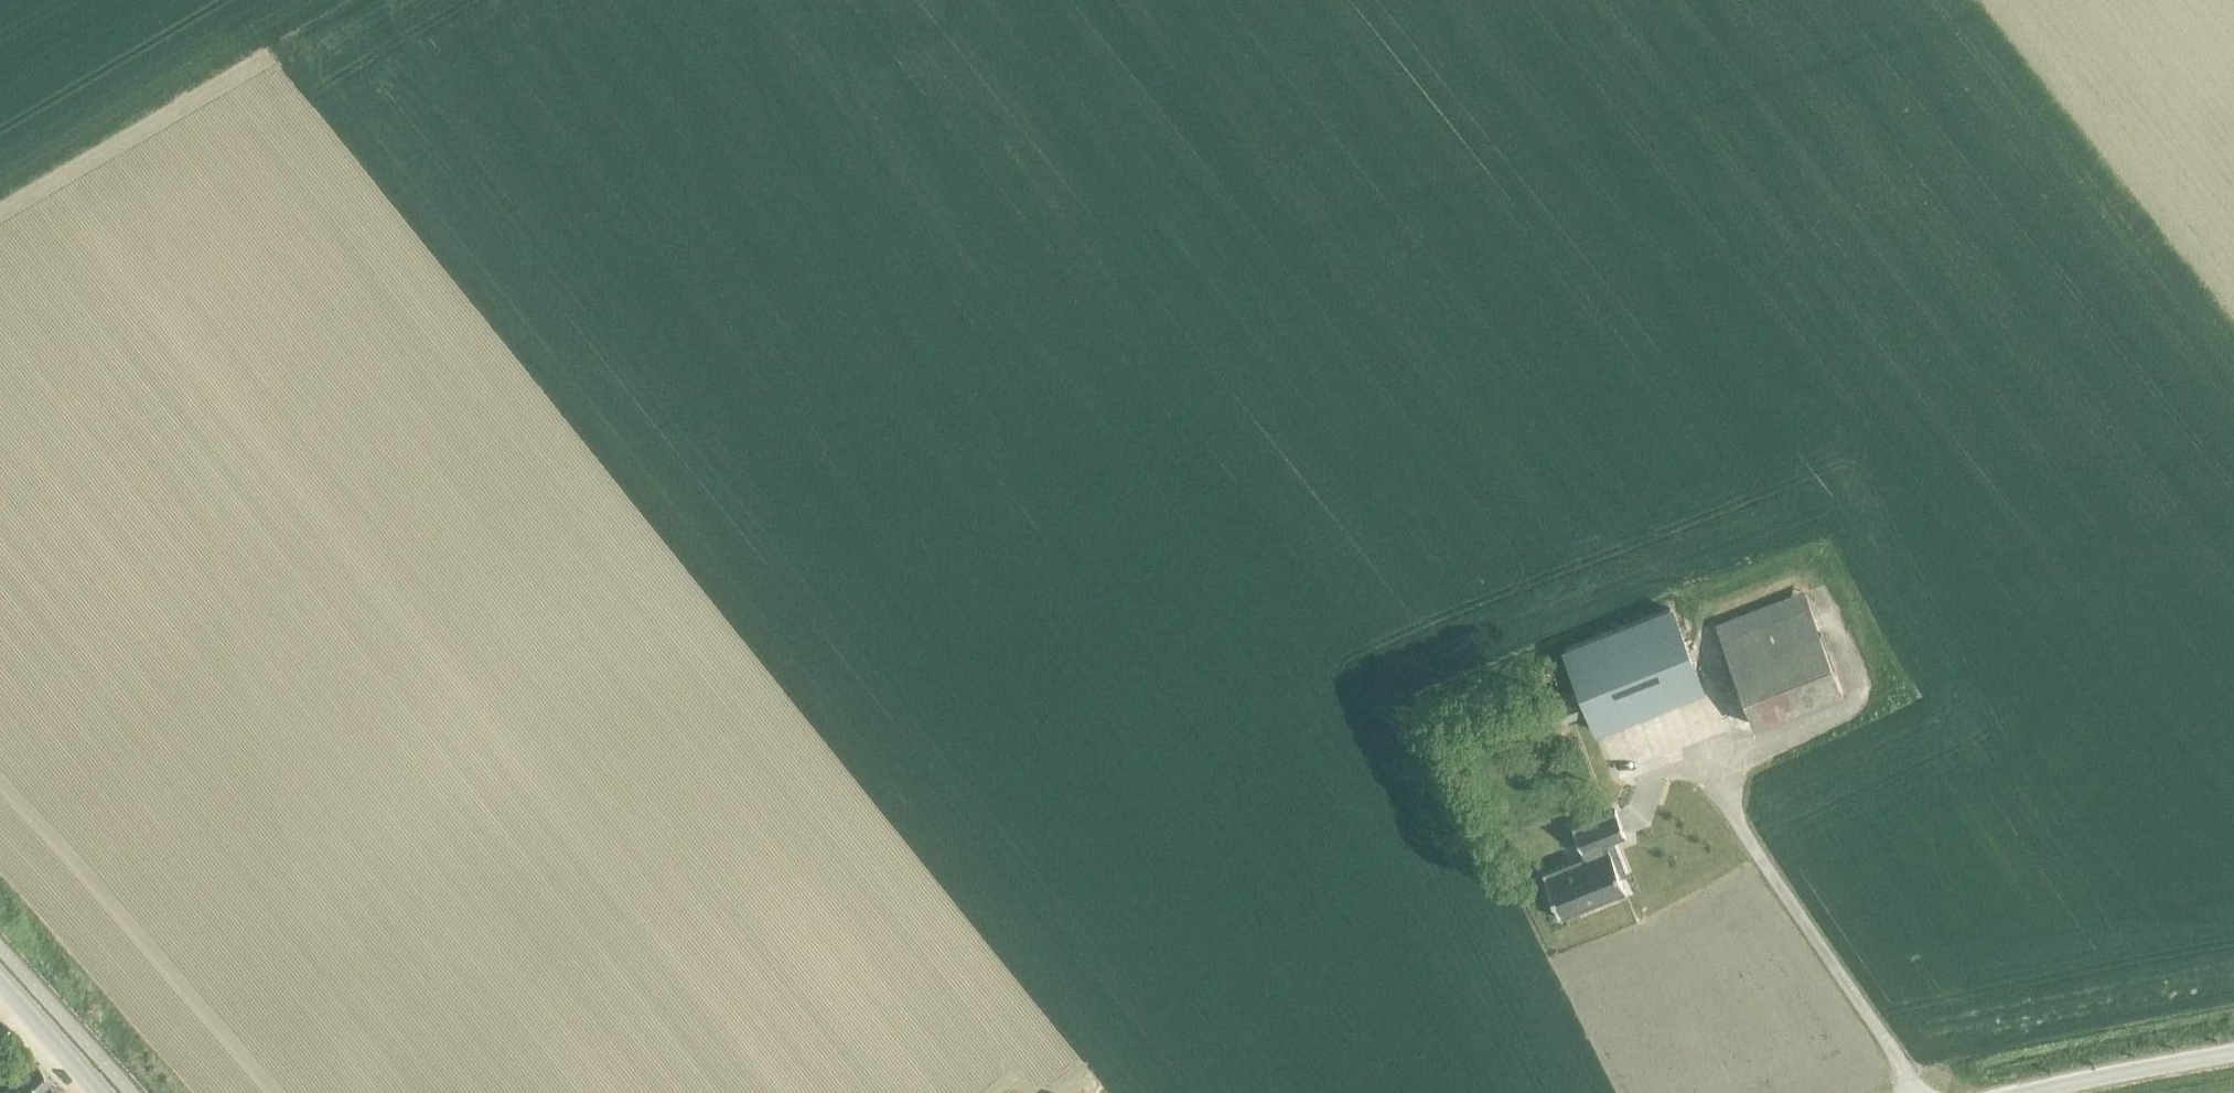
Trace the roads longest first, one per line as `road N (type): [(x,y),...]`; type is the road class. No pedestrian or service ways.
road 1 (unclassified): [(2233,1053),(2024,1092)]
road 2 (tertiary): [(102,1092),(0,977)]

